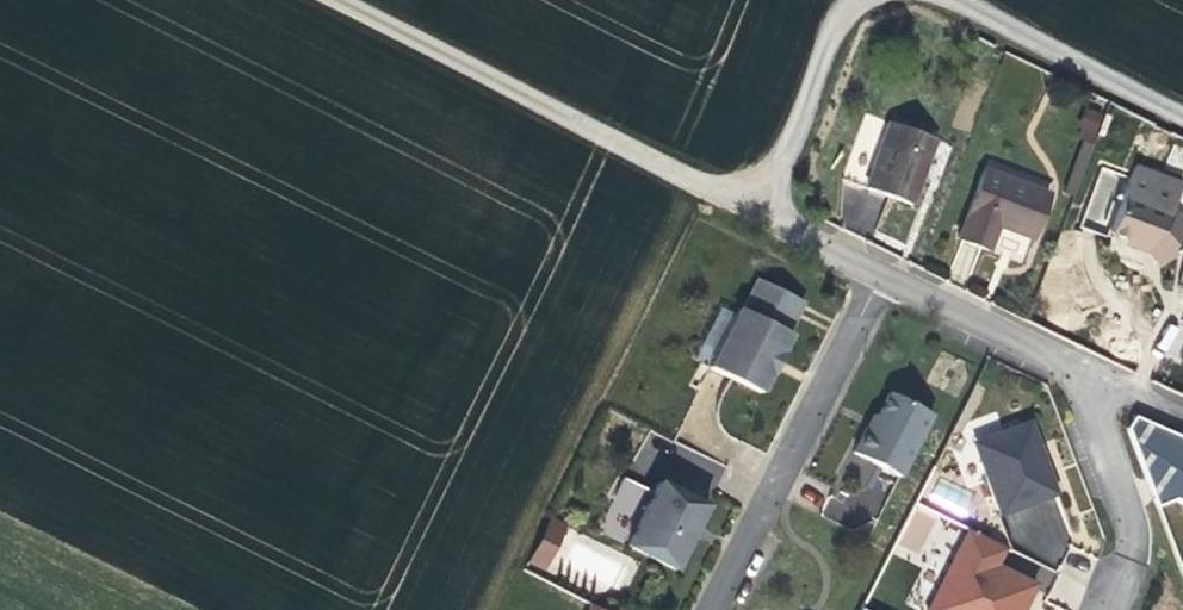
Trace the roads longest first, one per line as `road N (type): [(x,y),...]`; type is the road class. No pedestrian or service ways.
road 1 (unclassified): [(346,0),(766,213)]
road 2 (residential): [(885,272),(710,609)]
road 3 (residential): [(1087,373),(1143,530),(1112,609)]
road 4 (residential): [(1087,373),(885,272)]
road 5 (residential): [(885,272),(766,213)]

